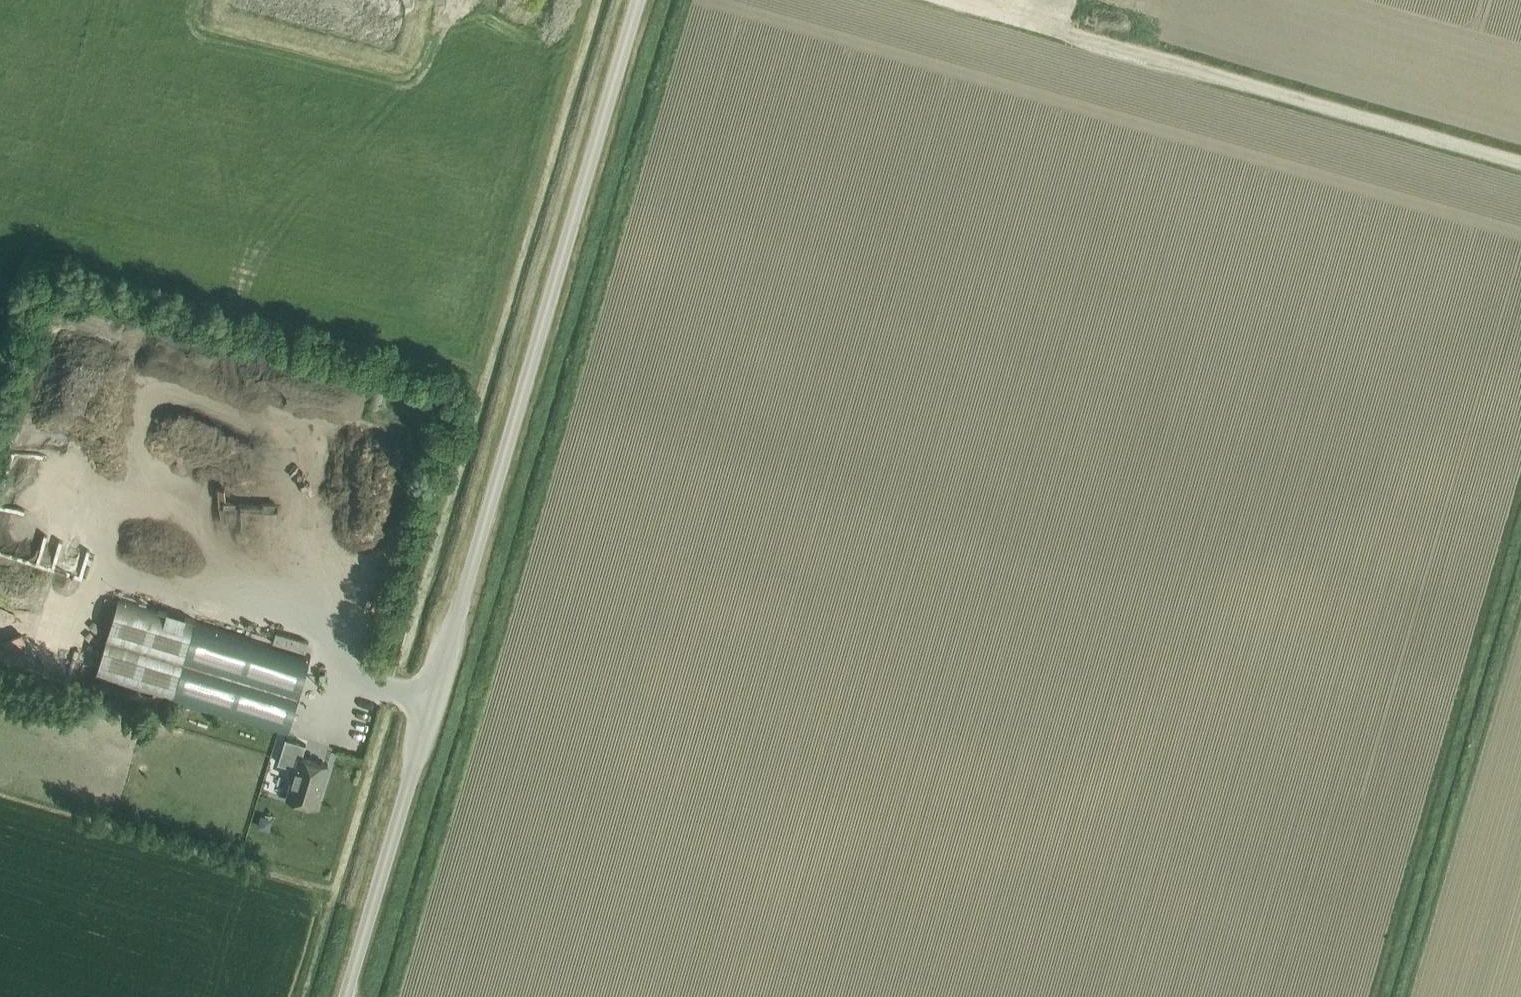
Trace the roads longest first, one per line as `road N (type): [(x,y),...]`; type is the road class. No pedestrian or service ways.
road 1 (unclassified): [(346,996),(640,0)]

